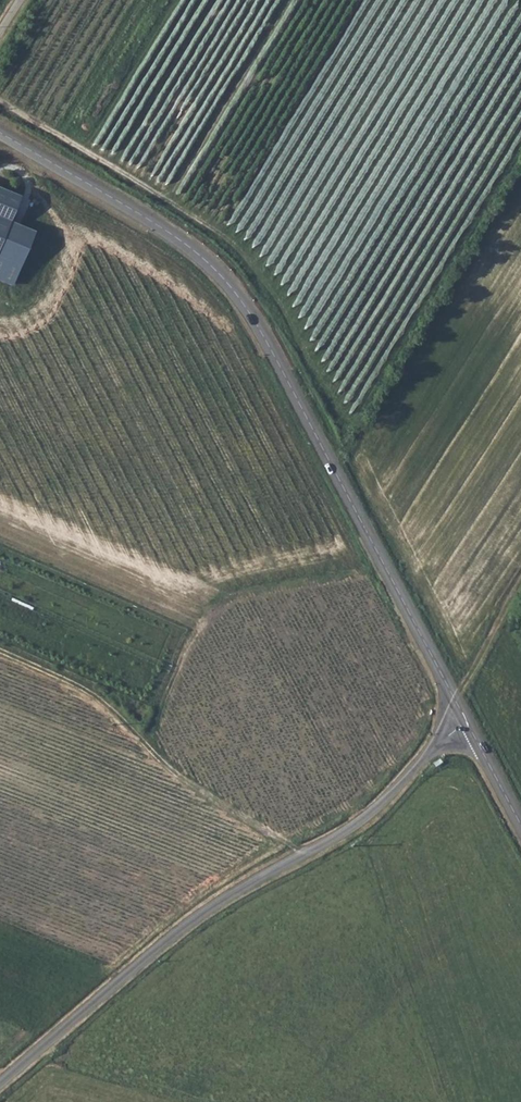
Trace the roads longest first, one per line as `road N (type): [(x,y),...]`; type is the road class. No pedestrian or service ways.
road 1 (tertiary): [(0,135),(173,236),(220,275),(259,326),(466,725)]
road 2 (unclassified): [(466,725),(340,837),(192,922),(0,1085)]
road 3 (track): [(275,837),(171,771),(75,688),(0,653)]
road 4 (track): [(144,744),(216,603),(383,564)]
road 5 (track): [(520,582),(454,699)]

